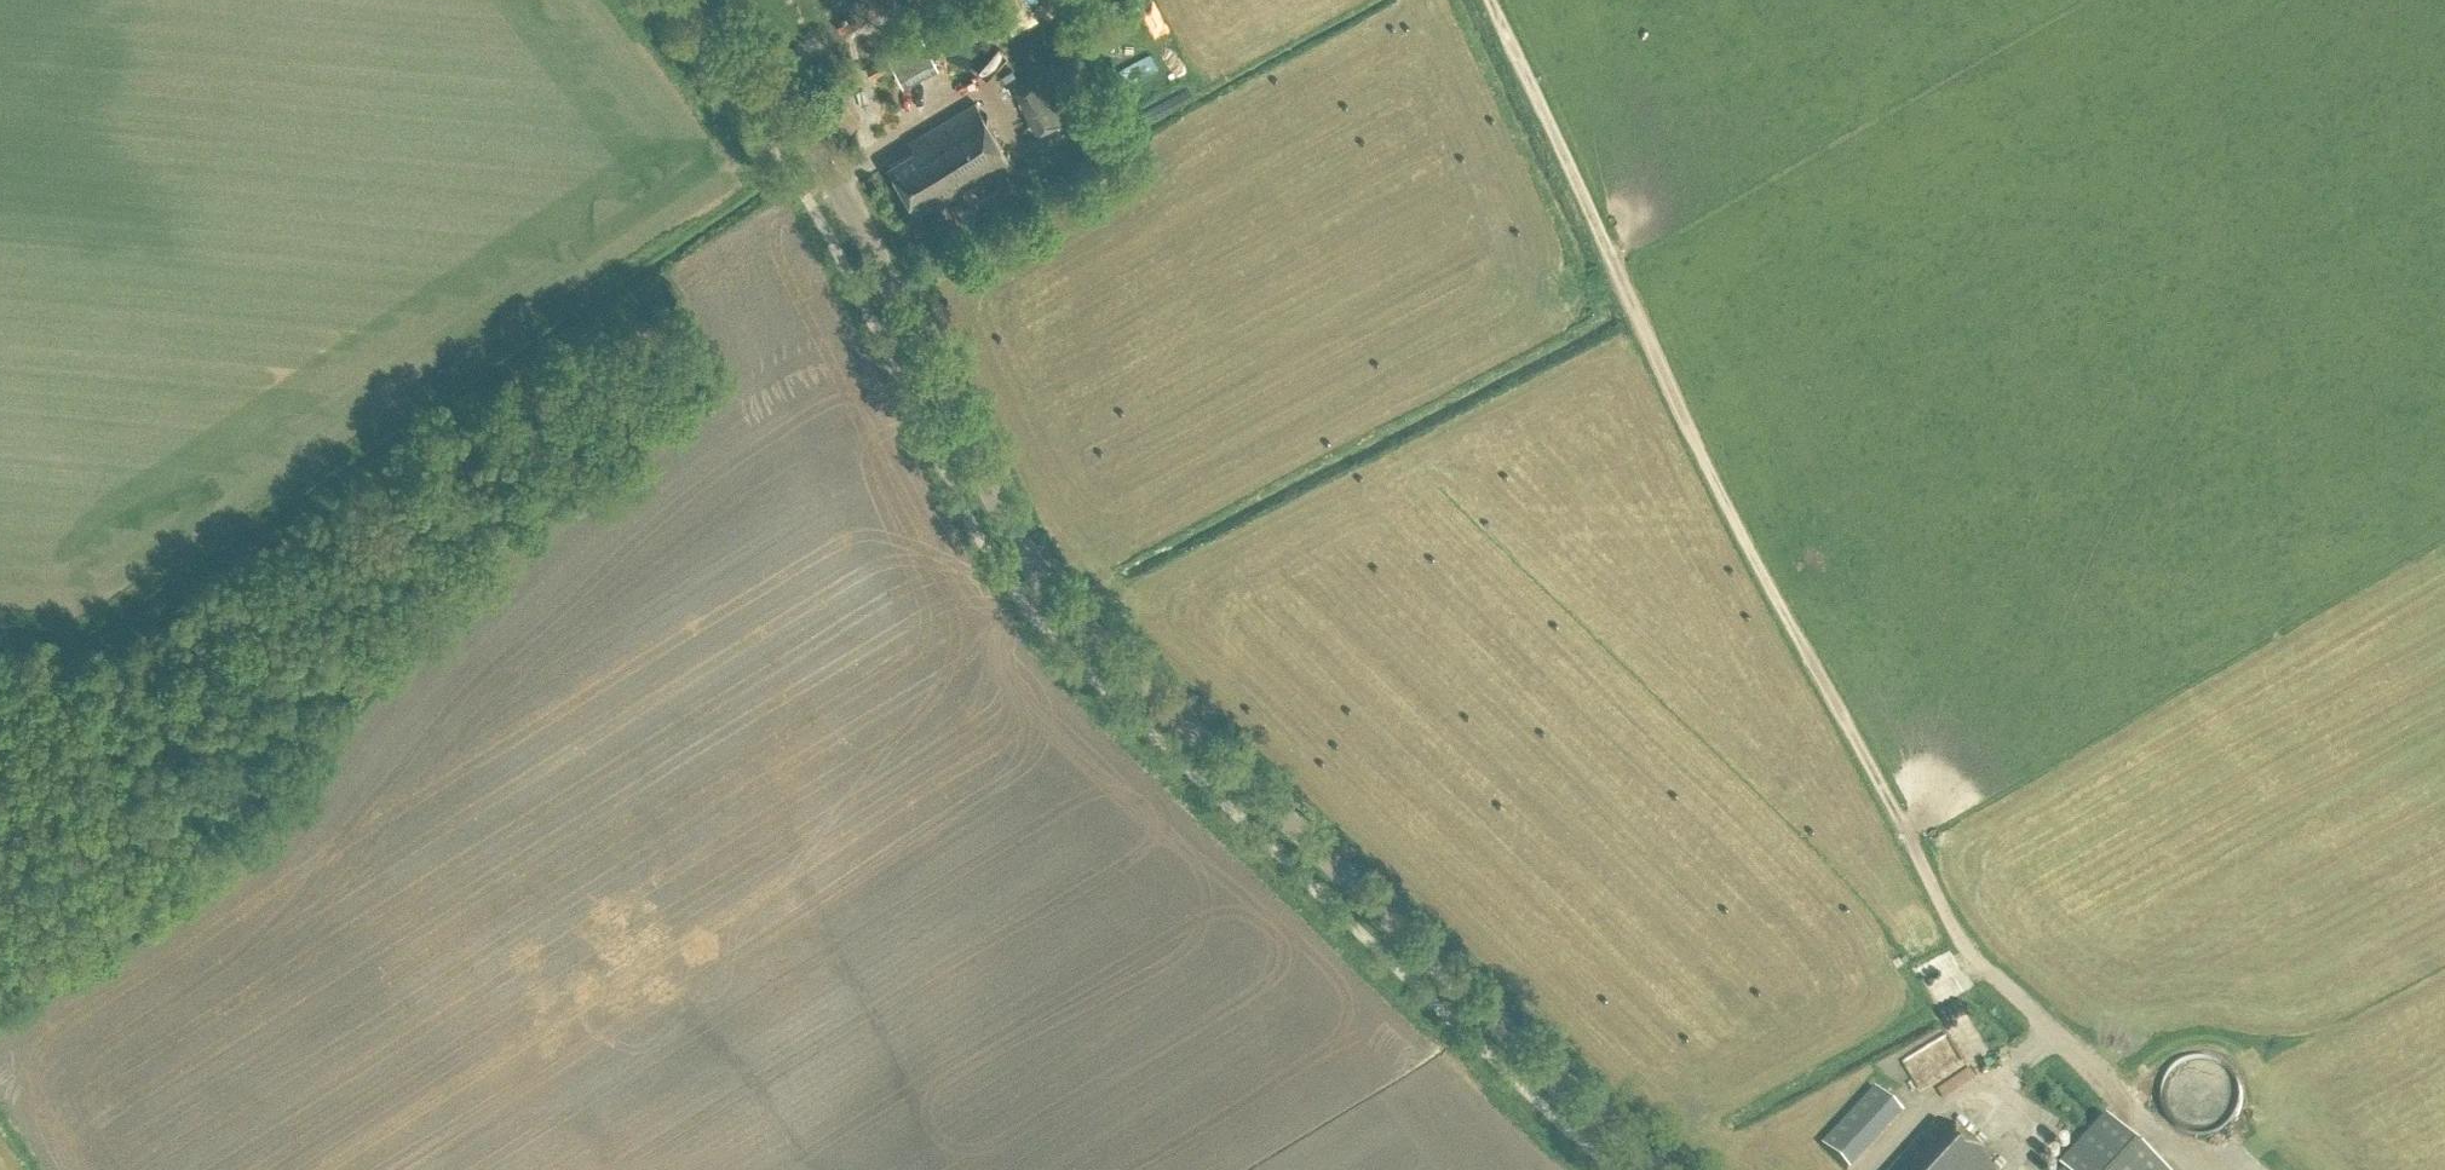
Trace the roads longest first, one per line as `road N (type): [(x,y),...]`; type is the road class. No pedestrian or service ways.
road 1 (tertiary): [(700,0),(862,230),(1039,567),(1165,705),(1658,1169)]

